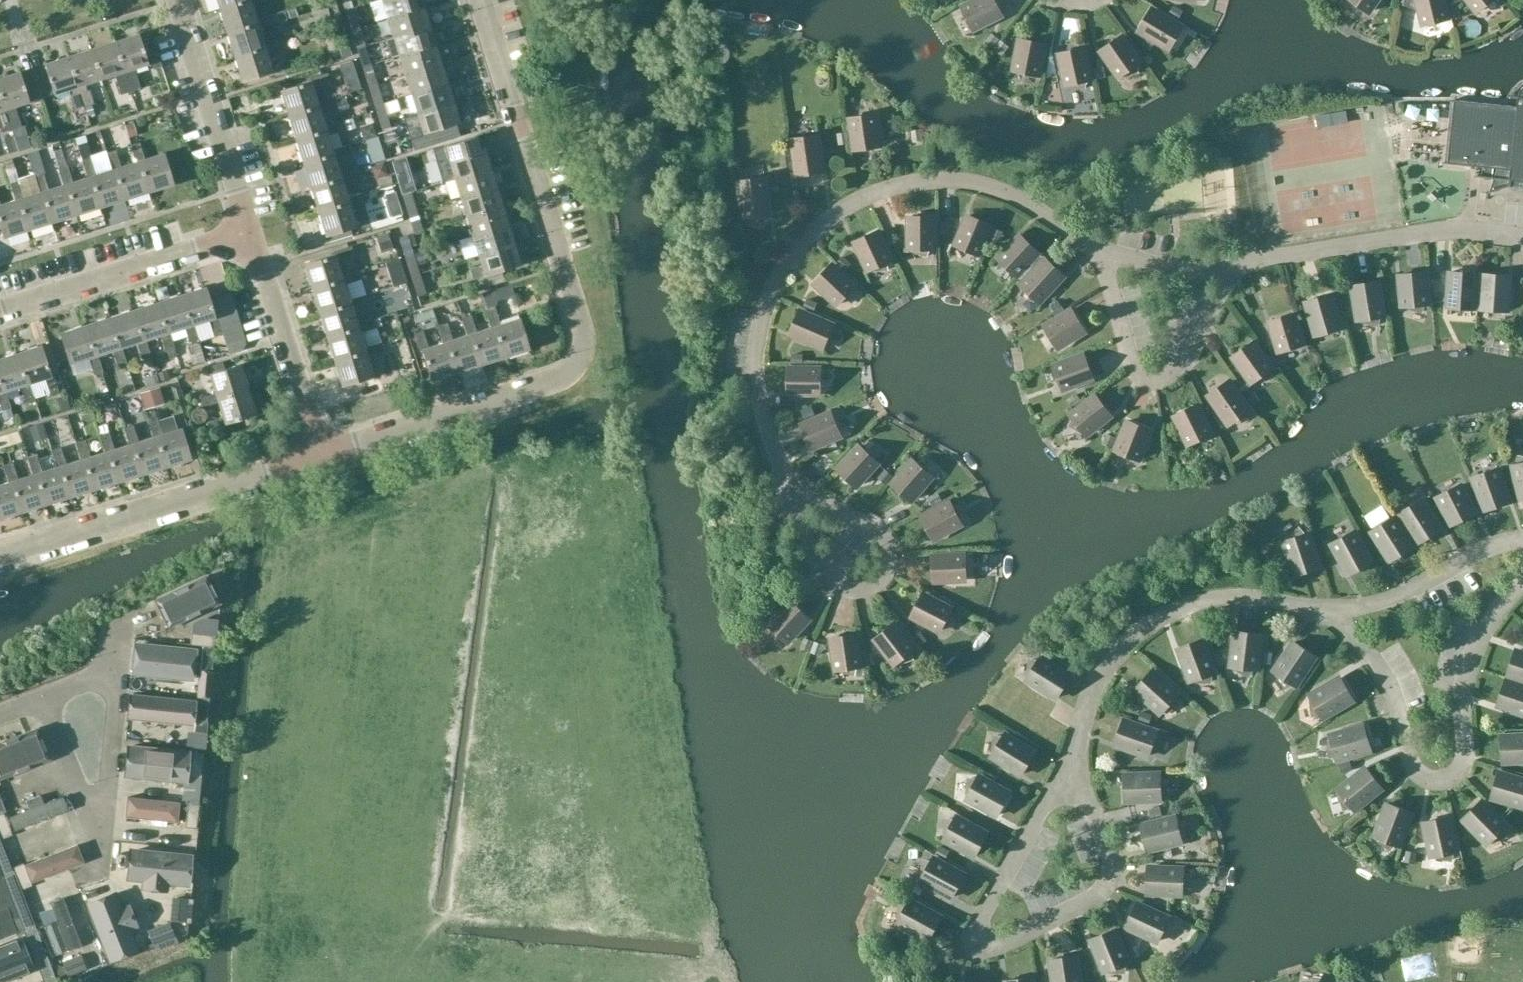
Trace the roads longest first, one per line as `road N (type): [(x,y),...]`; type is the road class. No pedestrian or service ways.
road 1 (residential): [(318,448),(559,378),(577,358),(560,271),(475,0)]
road 2 (residential): [(0,550),(318,448)]
road 3 (residential): [(251,237),(0,314)]
road 4 (residential): [(251,237),(177,0)]
road 5 (residential): [(318,448),(251,237)]

